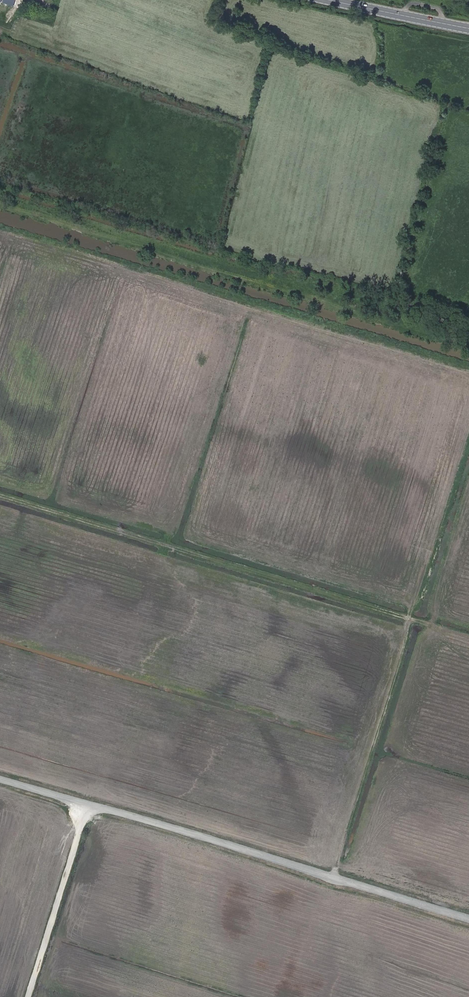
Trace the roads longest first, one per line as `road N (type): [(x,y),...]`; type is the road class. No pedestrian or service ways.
road 1 (track): [(468,919),(0,779)]
road 2 (track): [(0,495),(433,626)]
road 3 (track): [(27,996),(88,804)]
road 4 (tertiary): [(468,28),(331,0)]

